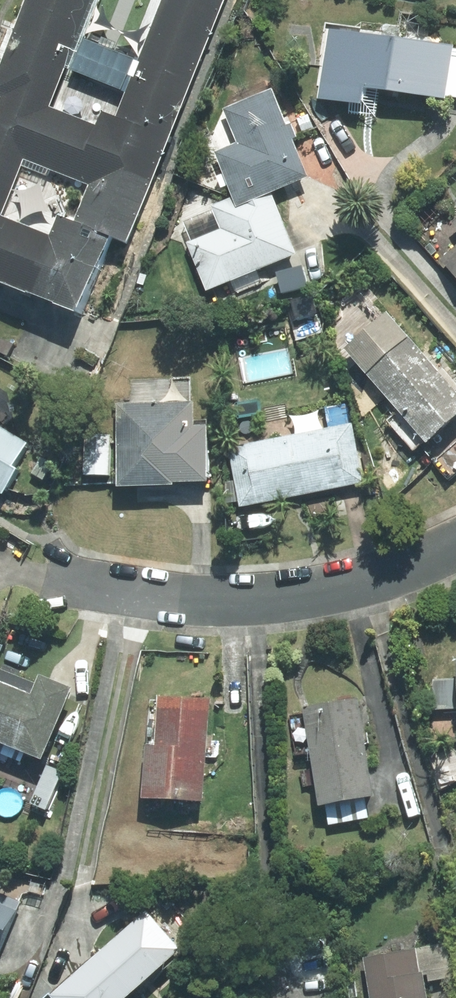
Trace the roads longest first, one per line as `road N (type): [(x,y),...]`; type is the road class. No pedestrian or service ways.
road 1 (residential): [(66,579),(187,598),(291,597),(387,576),(455,546)]

